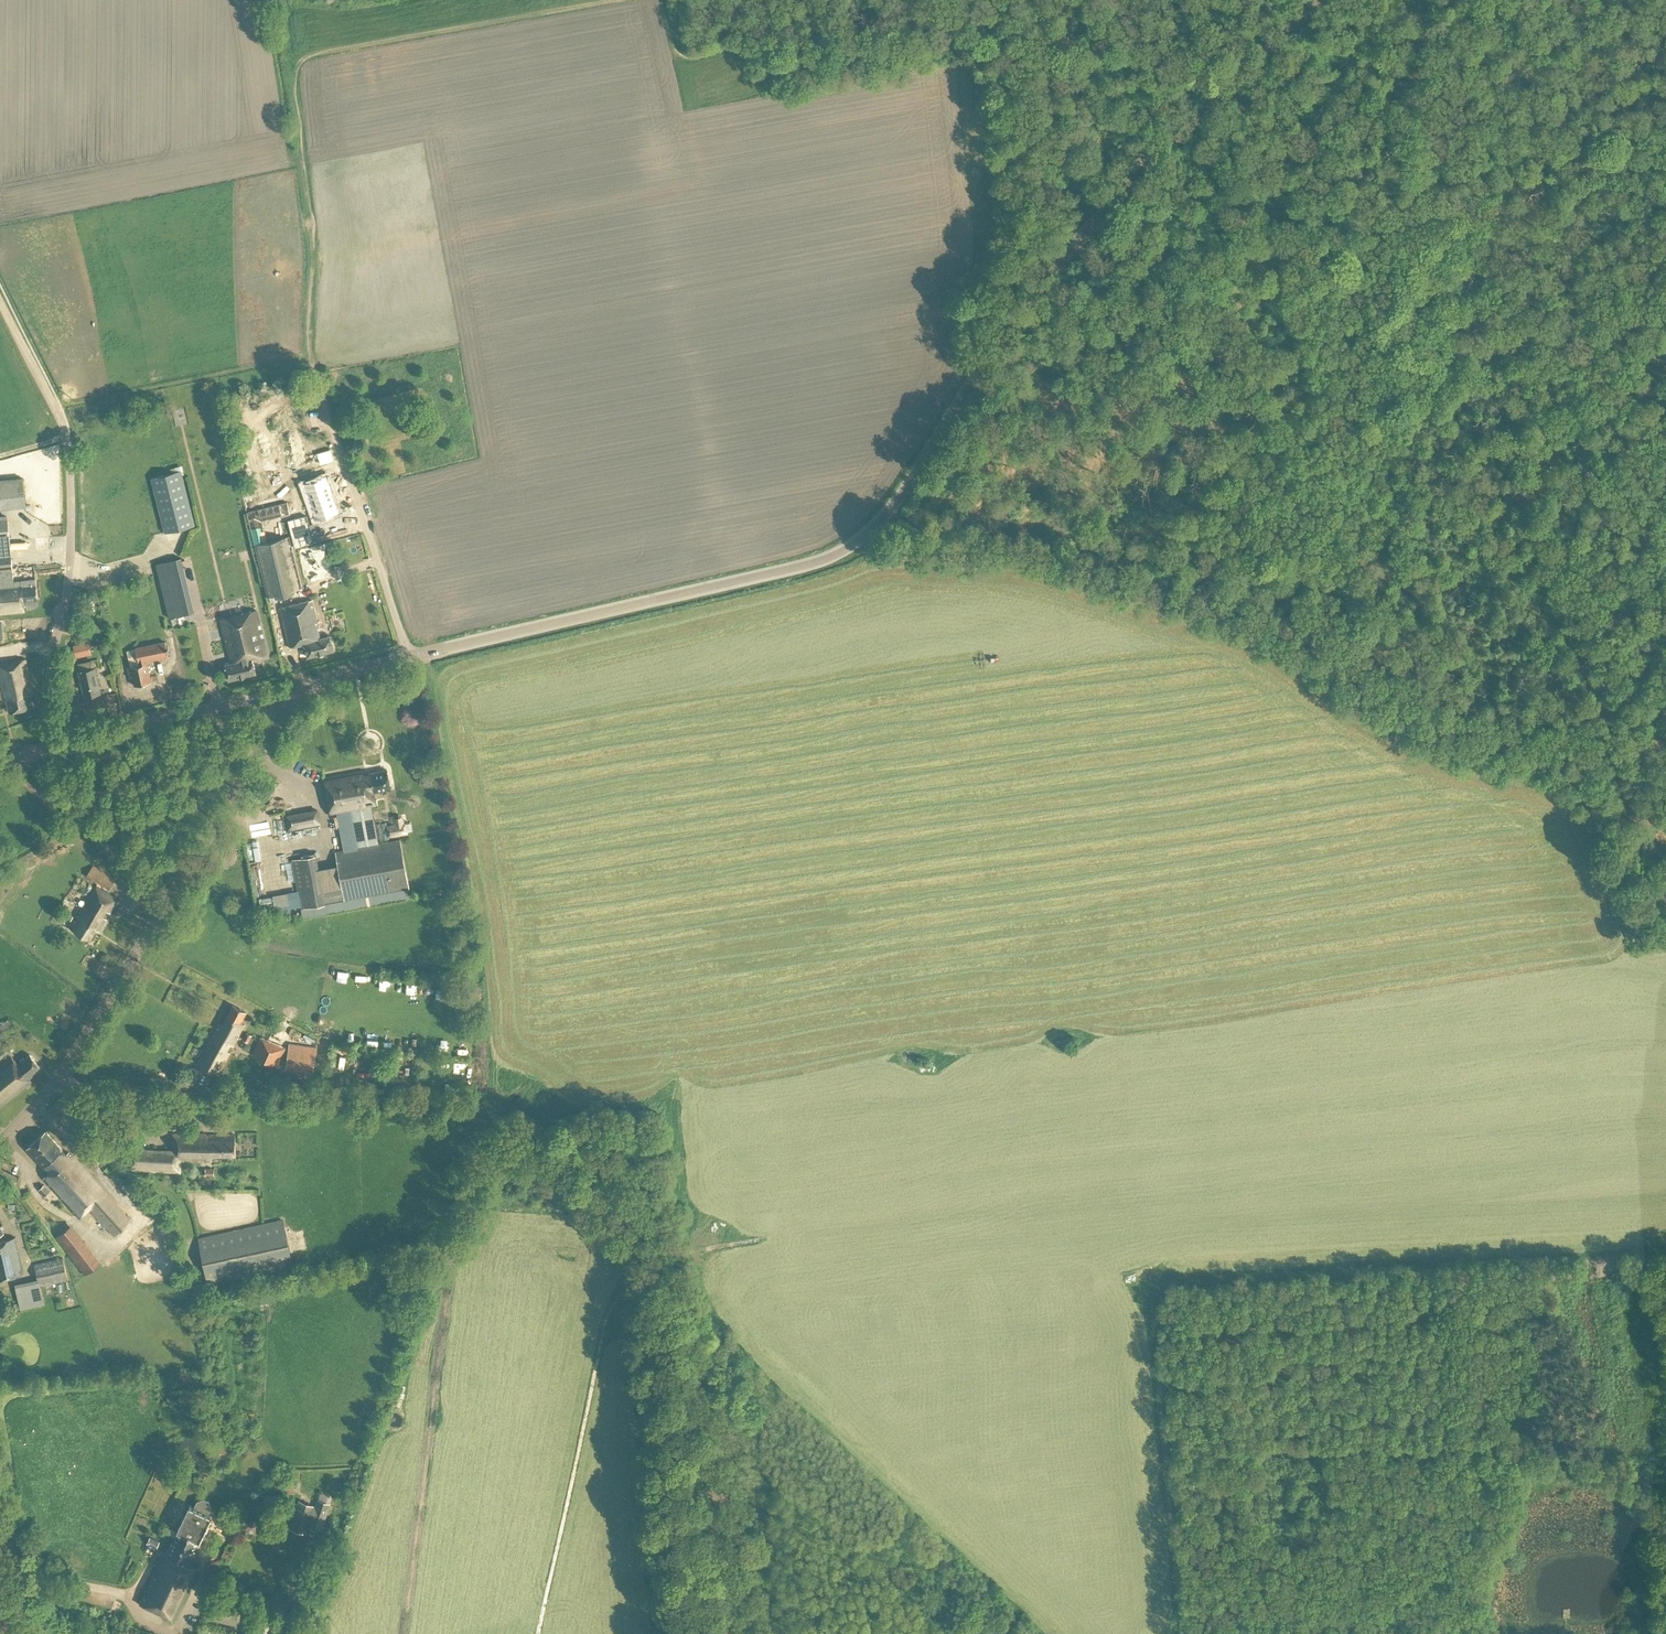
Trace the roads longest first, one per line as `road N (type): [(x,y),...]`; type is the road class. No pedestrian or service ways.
road 1 (tertiary): [(407,656),(806,565),(859,539),(918,469),(1058,265),(1316,0)]
road 2 (track): [(319,388),(310,356),(312,235),(298,65),(311,55),(614,0)]
road 3 (tertiary): [(0,1142),(82,1042),(281,712)]
road 4 (track): [(470,1102),(54,1084)]
road 5 (track): [(1054,1633),(751,1353)]
road 6 (residential): [(50,748),(53,661),(69,571),(67,438)]
road 7 (residential): [(407,656),(319,388)]
road 8 (unclassified): [(50,748),(242,701),(281,712)]
road 9 (track): [(164,908),(45,779),(31,752)]
road 10 (track): [(809,0),(740,20),(714,50),(692,58),(675,48),(663,0)]
road 11 (track): [(1166,147),(1153,122),(1168,0)]
road 12 (track): [(67,438),(0,303)]
road 13 (tertiary): [(281,712),(316,684),(407,656)]

